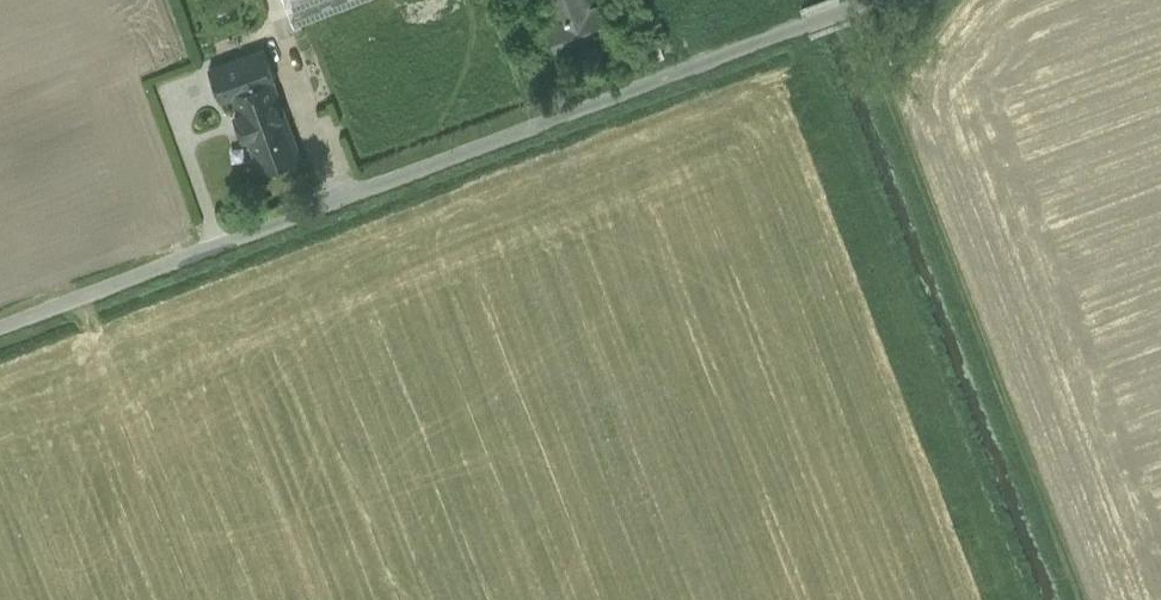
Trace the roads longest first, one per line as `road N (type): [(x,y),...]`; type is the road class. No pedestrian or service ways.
road 1 (track): [(0,321),(864,0)]
road 2 (track): [(852,4),(1081,599)]
road 3 (track): [(336,194),(287,66)]

